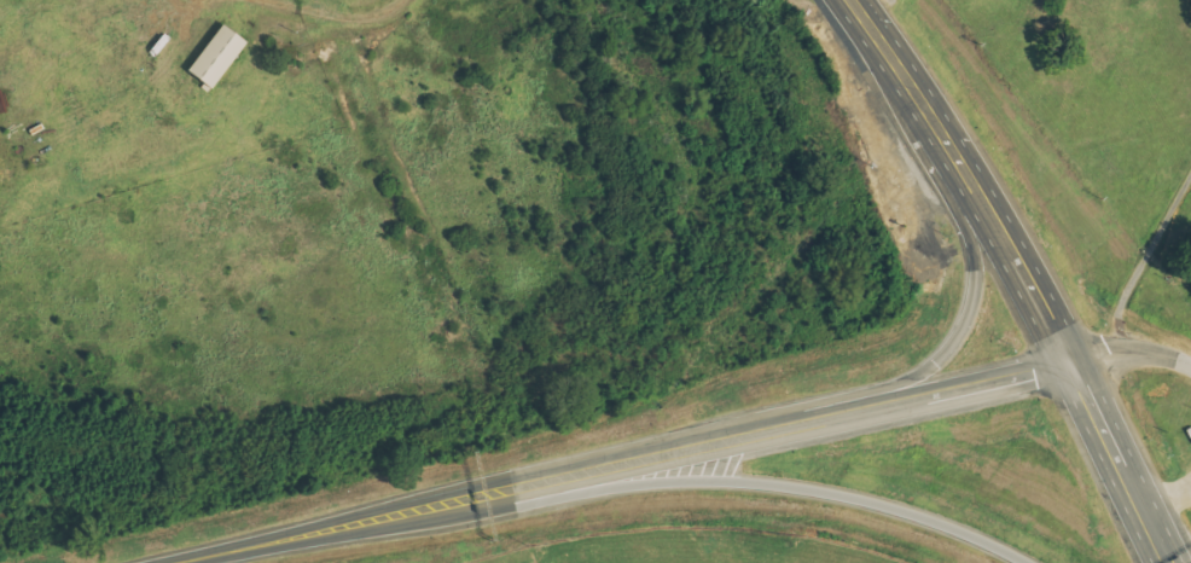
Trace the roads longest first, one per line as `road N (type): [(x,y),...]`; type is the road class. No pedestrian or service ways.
road 1 (primary): [(391,520),(615,480),(792,477),(911,506),(1045,562)]
road 2 (primary): [(861,21),(968,224),(976,284),(948,349),(918,379),(855,416)]
road 3 (primary): [(1069,368),(984,203),(861,21)]
road 4 (primary): [(391,520),(750,440)]
road 5 (primary): [(167,562),(391,520)]
road 6 (primary): [(1167,562),(1069,368)]
road 7 (primary): [(750,440),(935,399)]
road 8 (primary): [(935,399),(1069,368)]
road 9 (tertiary): [(1190,368),(1126,354),(1069,368)]

